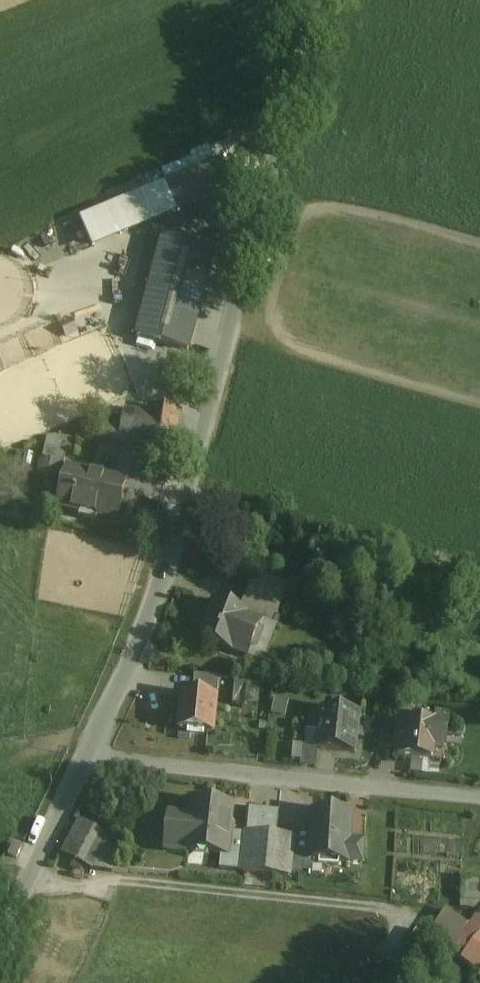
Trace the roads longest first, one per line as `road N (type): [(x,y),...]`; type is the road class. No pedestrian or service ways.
road 1 (residential): [(285,121),(158,590),(89,754)]
road 2 (residential): [(479,799),(89,754)]
road 3 (residential): [(89,754),(0,938)]
road 4 (unclassified): [(317,0),(285,121)]

